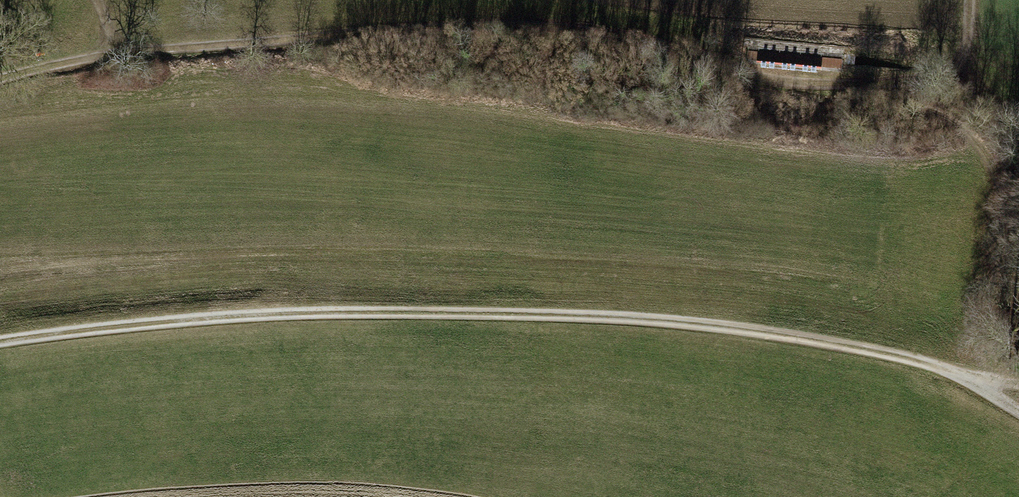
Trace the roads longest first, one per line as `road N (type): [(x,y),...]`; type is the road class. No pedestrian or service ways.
road 1 (track): [(0,81),(126,54),(484,23),(611,40),(758,81),(887,86),(956,69),(970,43),(973,0)]
road 2 (track): [(0,345),(241,318),(438,315),(730,328),(917,361),(1018,411)]
road 3 (track): [(1018,385),(972,383),(1000,232),(989,155),(965,130),(902,104),(887,86)]

